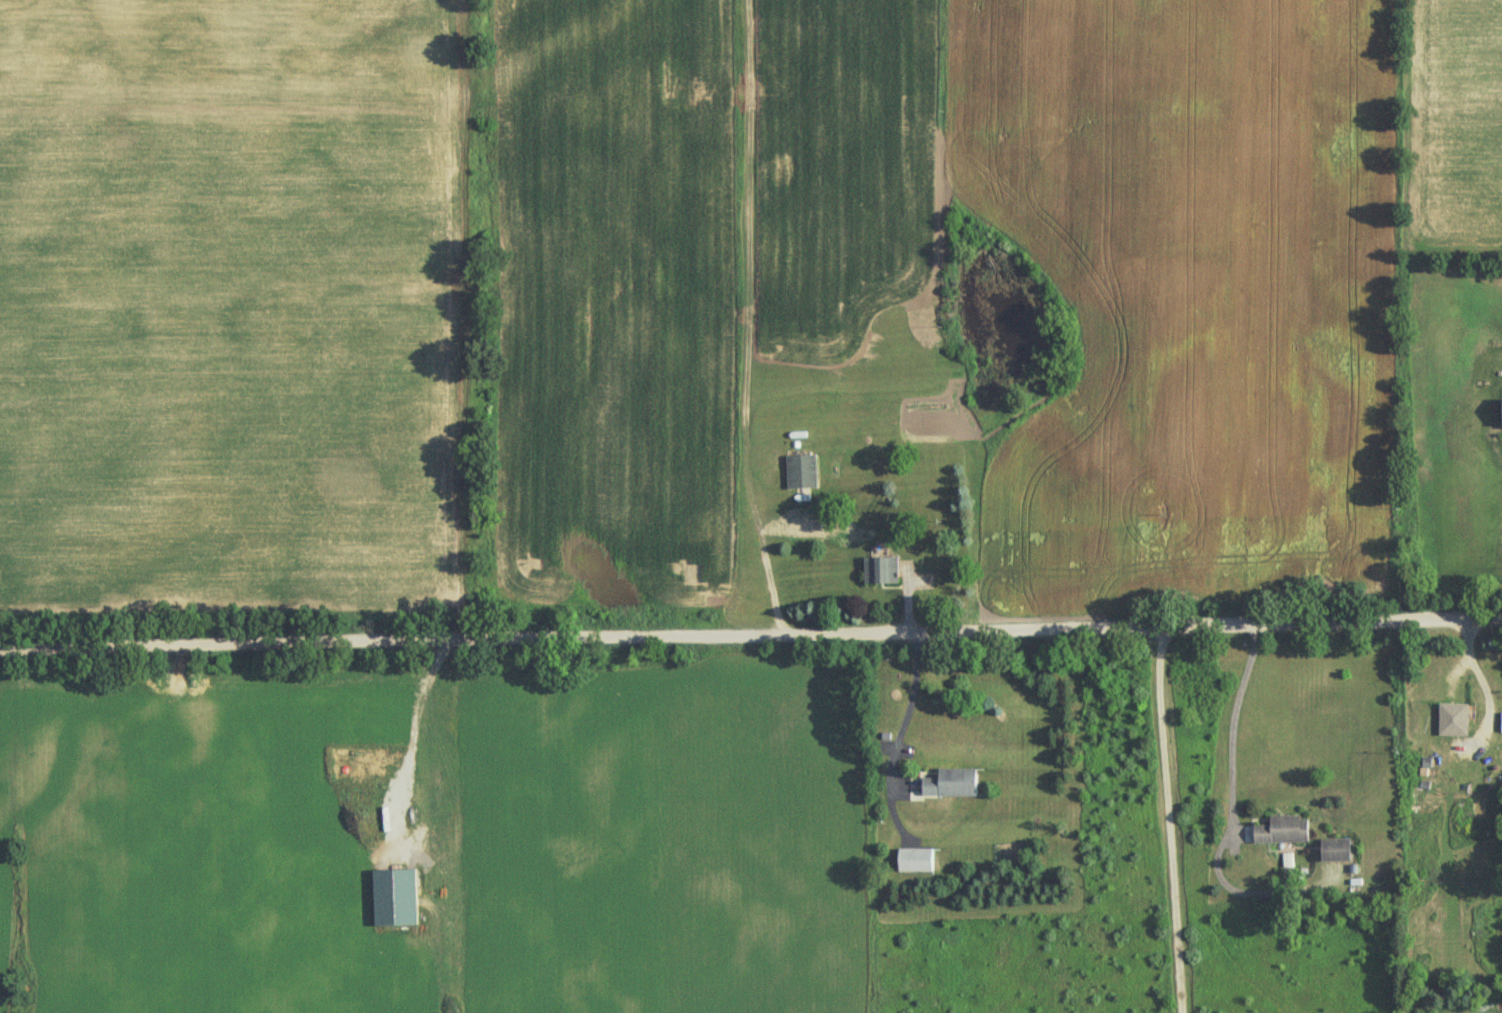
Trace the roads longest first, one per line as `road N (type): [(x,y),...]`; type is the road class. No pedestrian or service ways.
road 1 (residential): [(0,650),(1501,619)]
road 2 (track): [(743,0),(743,470),(782,635)]

